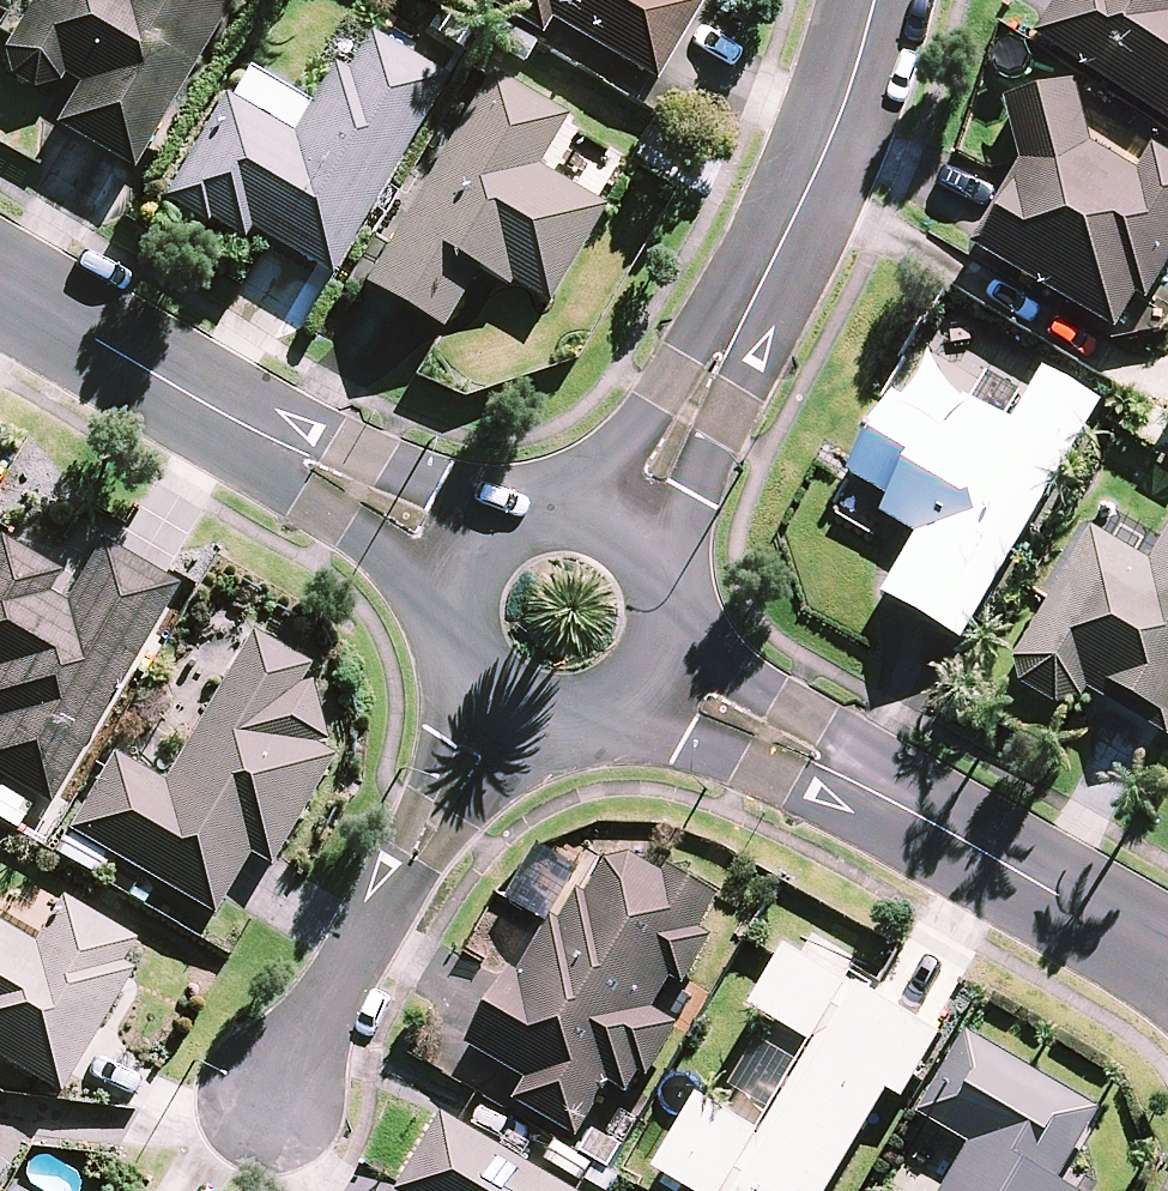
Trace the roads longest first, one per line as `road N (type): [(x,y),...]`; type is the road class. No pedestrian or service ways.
road 1 (residential): [(657,678),(941,829),(1167,963)]
road 2 (residential): [(628,524),(771,265),(852,79),(874,0)]
road 3 (residential): [(0,284),(468,556)]
road 4 (residential): [(274,1095),(497,707)]
road 5 (residential): [(468,556),(523,511),(559,504),(628,524)]
road 6 (residential): [(657,678),(632,704),(565,728),(497,707)]
road 7 (residential): [(628,524),(669,578),(671,647),(657,678)]
road 8 (residential): [(497,707),(457,653),(451,620),(468,556)]

